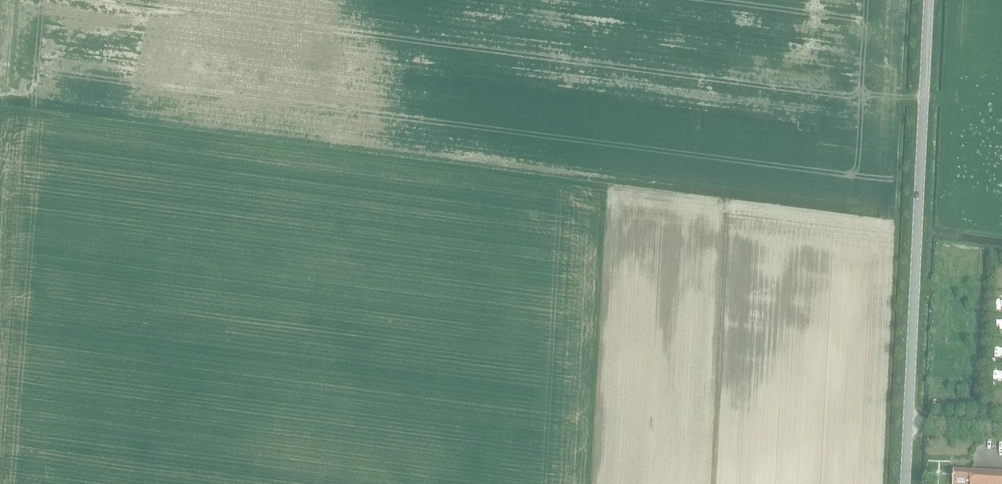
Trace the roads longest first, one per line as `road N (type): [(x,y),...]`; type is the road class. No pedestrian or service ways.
road 1 (tertiary): [(904,483),(929,0)]

